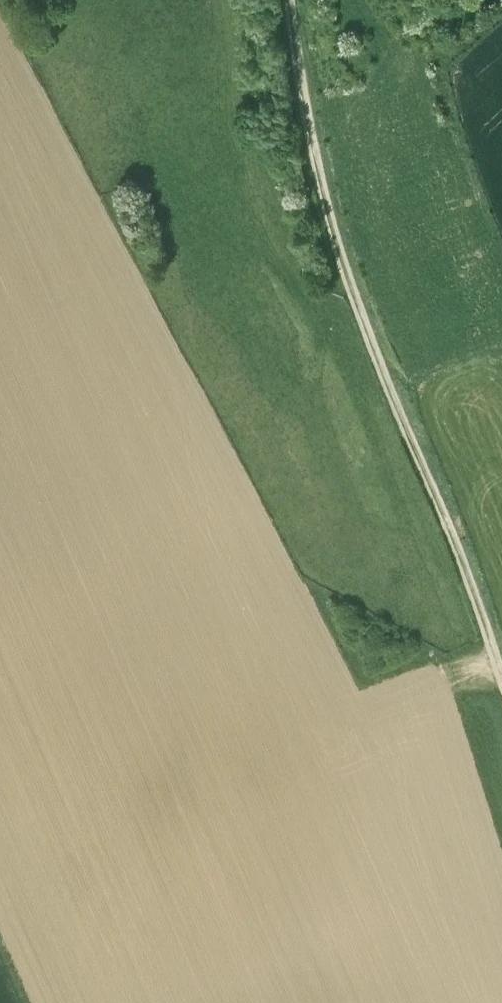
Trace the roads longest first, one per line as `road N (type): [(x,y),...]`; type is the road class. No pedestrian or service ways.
road 1 (track): [(289,0),(315,163),(344,266),(501,676)]

